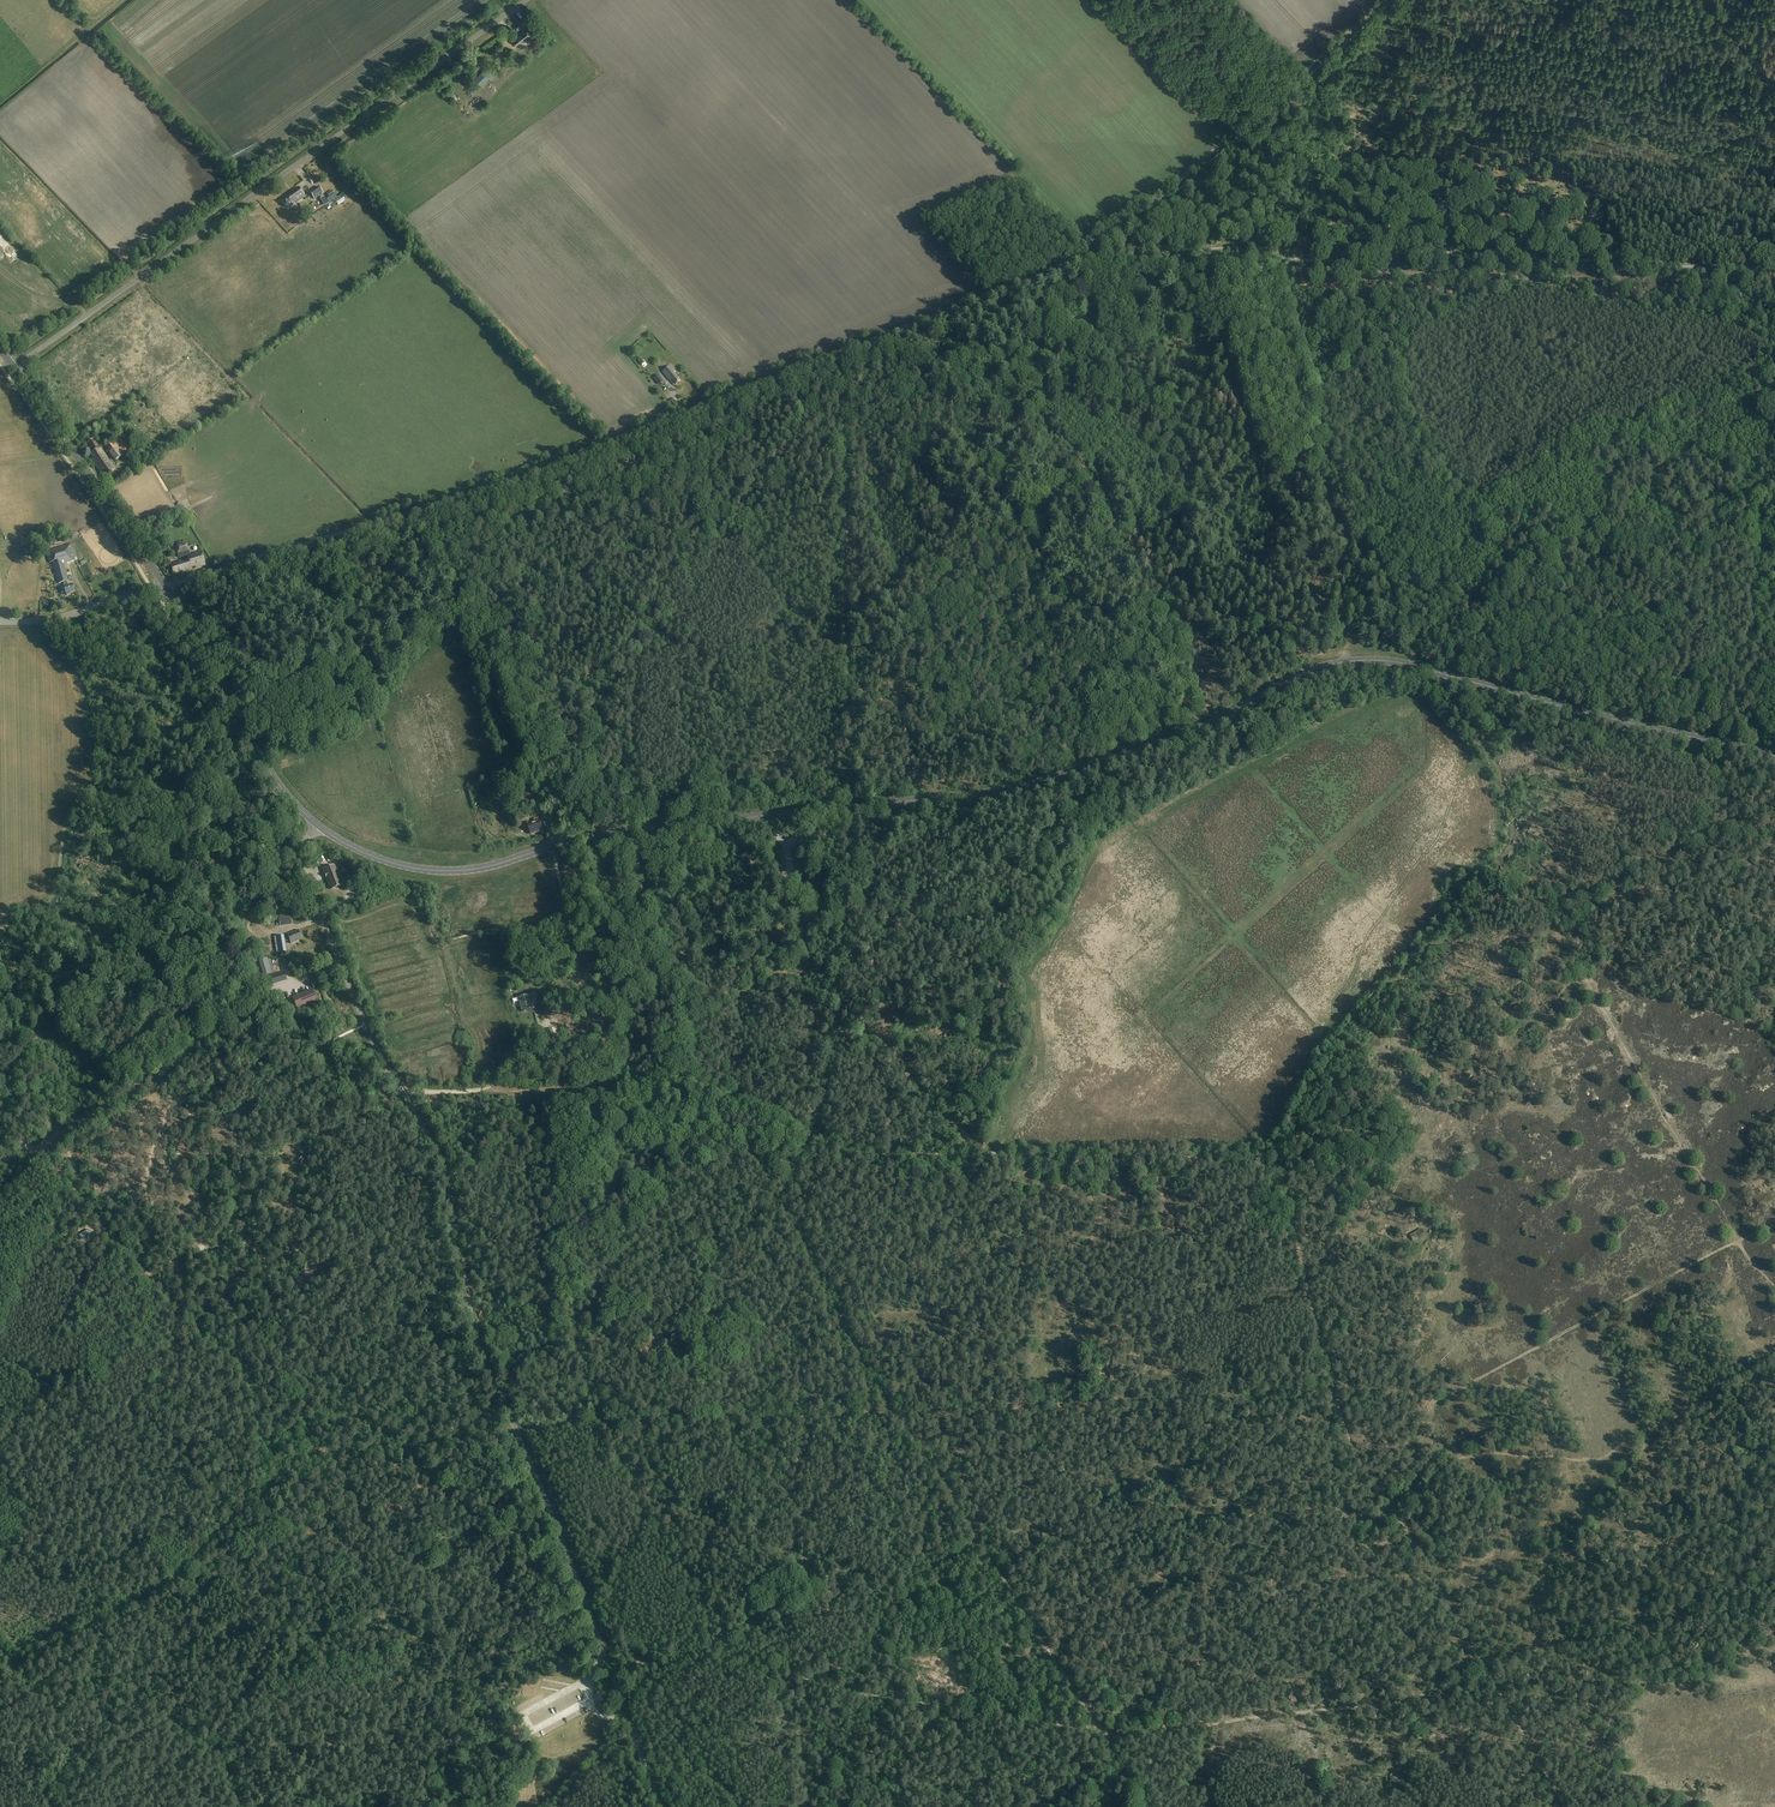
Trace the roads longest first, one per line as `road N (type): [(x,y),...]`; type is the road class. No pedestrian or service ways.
road 1 (primary): [(1774,757),(1407,665),(1361,660),(1301,674),(1179,735),(994,792),(610,832),(452,871),(382,860),(319,826)]
road 2 (track): [(1335,1391),(576,1423),(405,1444)]
road 3 (track): [(213,573),(496,488),(1077,260)]
road 4 (unclassified): [(601,1647),(476,1332),(443,1160),(373,1041),(302,865),(301,850),(319,826)]
road 5 (track): [(1444,685),(1496,765),(1511,851),(1739,1241),(1774,1225)]
road 6 (track): [(1378,1489),(1343,1422),(1278,1158),(972,1157)]
road 7 (unclassified): [(14,367),(526,0)]
road 8 (track): [(1335,1391),(1447,1394),(1739,1241),(1774,1289)]
road 9 (track): [(1287,269),(1645,282),(1774,277)]
road 10 (track): [(1101,1733),(843,1323)]
road 11 (track): [(930,1157),(860,1153),(716,1091),(494,1089)]
road 12 (track): [(1384,0),(1099,250),(1077,260)]
road 13 (track): [(308,1438),(115,1240),(42,1154),(42,1142)]
road 14 (track): [(275,1581),(240,1515),(160,1587),(14,1665)]
road 15 (track): [(1774,1609),(1481,1658)]
road 16 (track): [(479,1090),(500,1078),(581,975),(554,846)]
road 17 (primary): [(319,826),(273,776),(165,587)]
road 18 (track): [(1481,1658),(1408,1701),(1223,1722)]
road 19 (primary): [(165,587),(14,367)]
road 20 (track): [(42,1142),(121,1103),(245,1008)]
road 21 (track): [(361,1802),(337,1759),(334,1679),(275,1581)]
road 22 (track): [(64,834),(91,771),(86,701),(78,675),(39,622)]
road 23 (track): [(669,1667),(723,1652),(892,1699)]
road 24 (track): [(801,1240),(787,1195),(824,1105),(835,1027)]
road 25 (track): [(892,1699),(1101,1733)]
road 26 (track): [(1481,1658),(1383,1497)]
road 27 (track): [(286,1174),(279,1220),(246,1268),(220,1298),(179,1306)]
road 28 (track): [(1100,259),(1282,269)]
road 29 (track): [(1565,1806),(1481,1658)]
road 30 (unclassified): [(165,587),(55,619),(0,622)]
road 31 (track): [(170,1098),(245,1181),(284,1193)]
road 32 (track): [(835,1027),(847,889)]
road 33 (track): [(1222,0),(1259,60),(1253,123)]
road 34 (track): [(0,928),(52,899),(64,834)]
road 35 (track): [(1223,1722),(1101,1733)]
road 36 (track): [(478,618),(417,515)]

